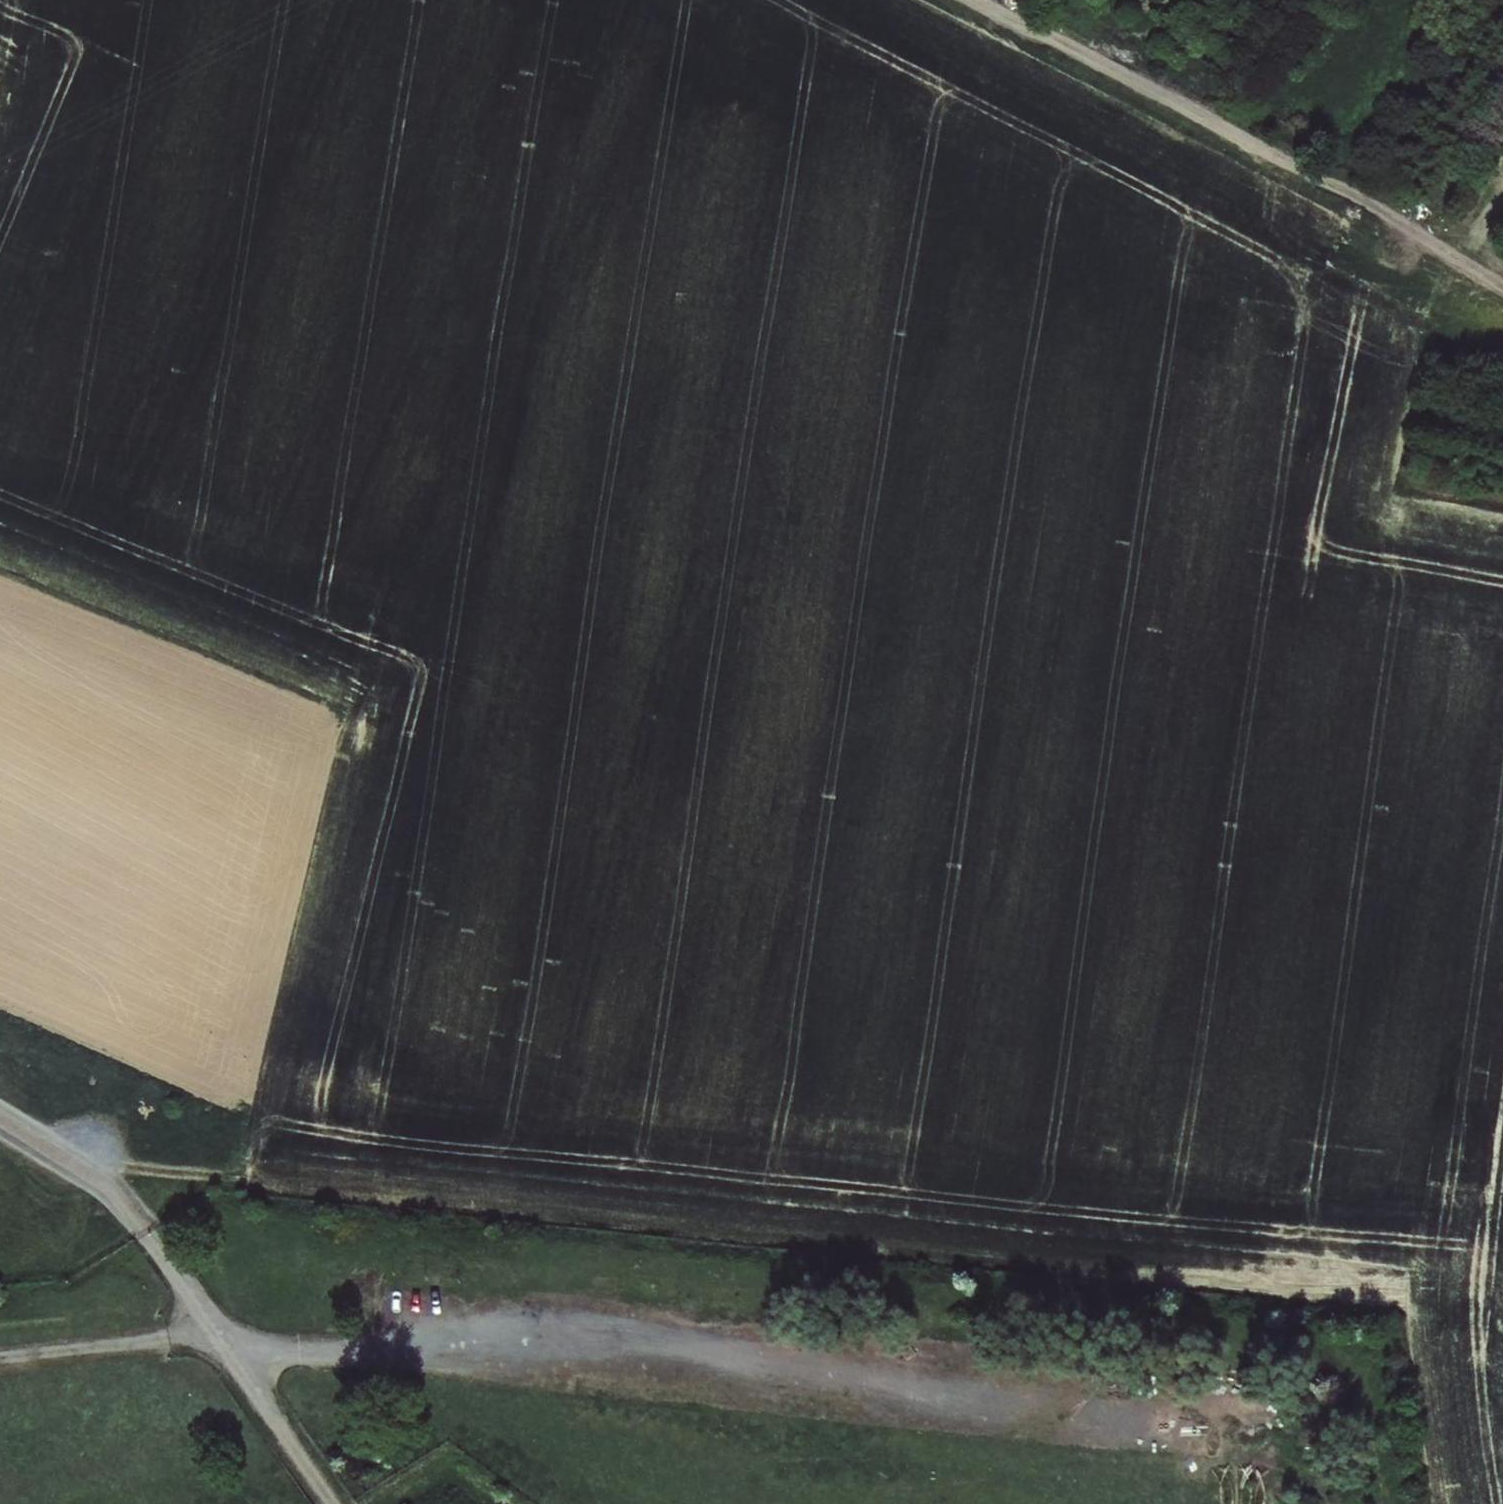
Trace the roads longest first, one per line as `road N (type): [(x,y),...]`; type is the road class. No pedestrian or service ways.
road 1 (track): [(1017,13),(1223,111),(1502,277)]
road 2 (unclassified): [(0,1107),(108,1173),(167,1241)]

